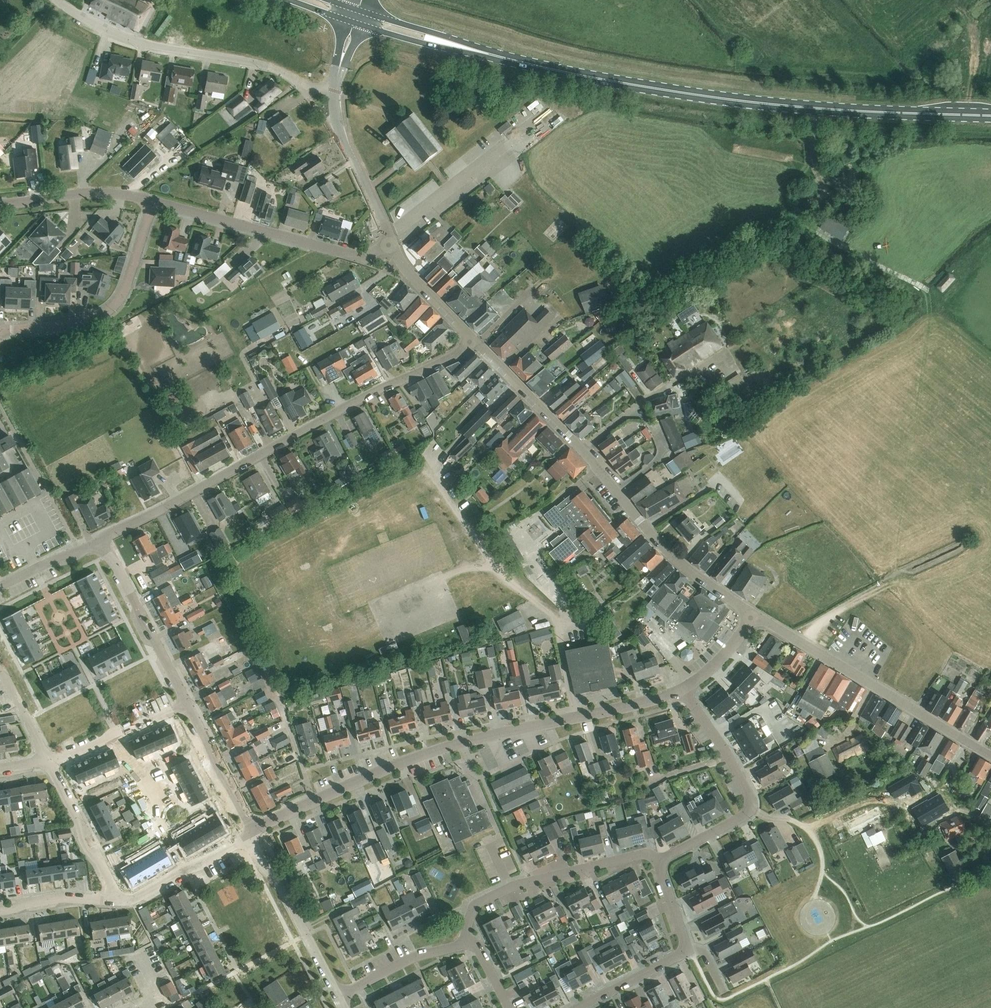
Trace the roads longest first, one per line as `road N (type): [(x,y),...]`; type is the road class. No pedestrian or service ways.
road 1 (residential): [(252,828),(444,747),(682,688)]
road 2 (primary): [(990,115),(749,101),(546,68)]
road 3 (unclassified): [(98,543),(473,339)]
road 4 (residential): [(334,90),(306,88),(256,62),(133,39),(57,0)]
road 5 (tertiary): [(990,755),(753,614)]
road 6 (unclassified): [(391,242),(362,258),(152,201)]
road 7 (residential): [(662,861),(751,804),(682,688)]
road 8 (tertiary): [(753,614),(664,548),(580,449)]
road 9 (residential): [(662,861),(641,853),(513,885),(474,905),(467,943)]
road 10 (unclassified): [(0,330),(109,309),(125,288),(152,201)]
road 11 (primary): [(363,25),(546,68)]
road 12 (primary): [(546,68),(367,13)]
road 13 (residential): [(188,703),(98,543)]
road 14 (residential): [(338,995),(248,837)]
road 15 (unclassified): [(580,449),(727,348)]
road 16 (tertiary): [(391,242),(341,136),(334,90)]
road 17 (residential): [(113,900),(48,760)]
road 18 (tertiary): [(580,449),(473,339)]
road 19 (unclassified): [(152,201),(90,193),(0,204)]
road 20 (residential): [(48,760),(188,703)]
road 21 (residential): [(252,828),(188,703)]
road 22 (residential): [(338,995),(414,957),(467,943)]
road 23 (tertiary): [(473,339),(408,272),(391,242)]
road 24 (residential): [(577,1007),(688,950)]

